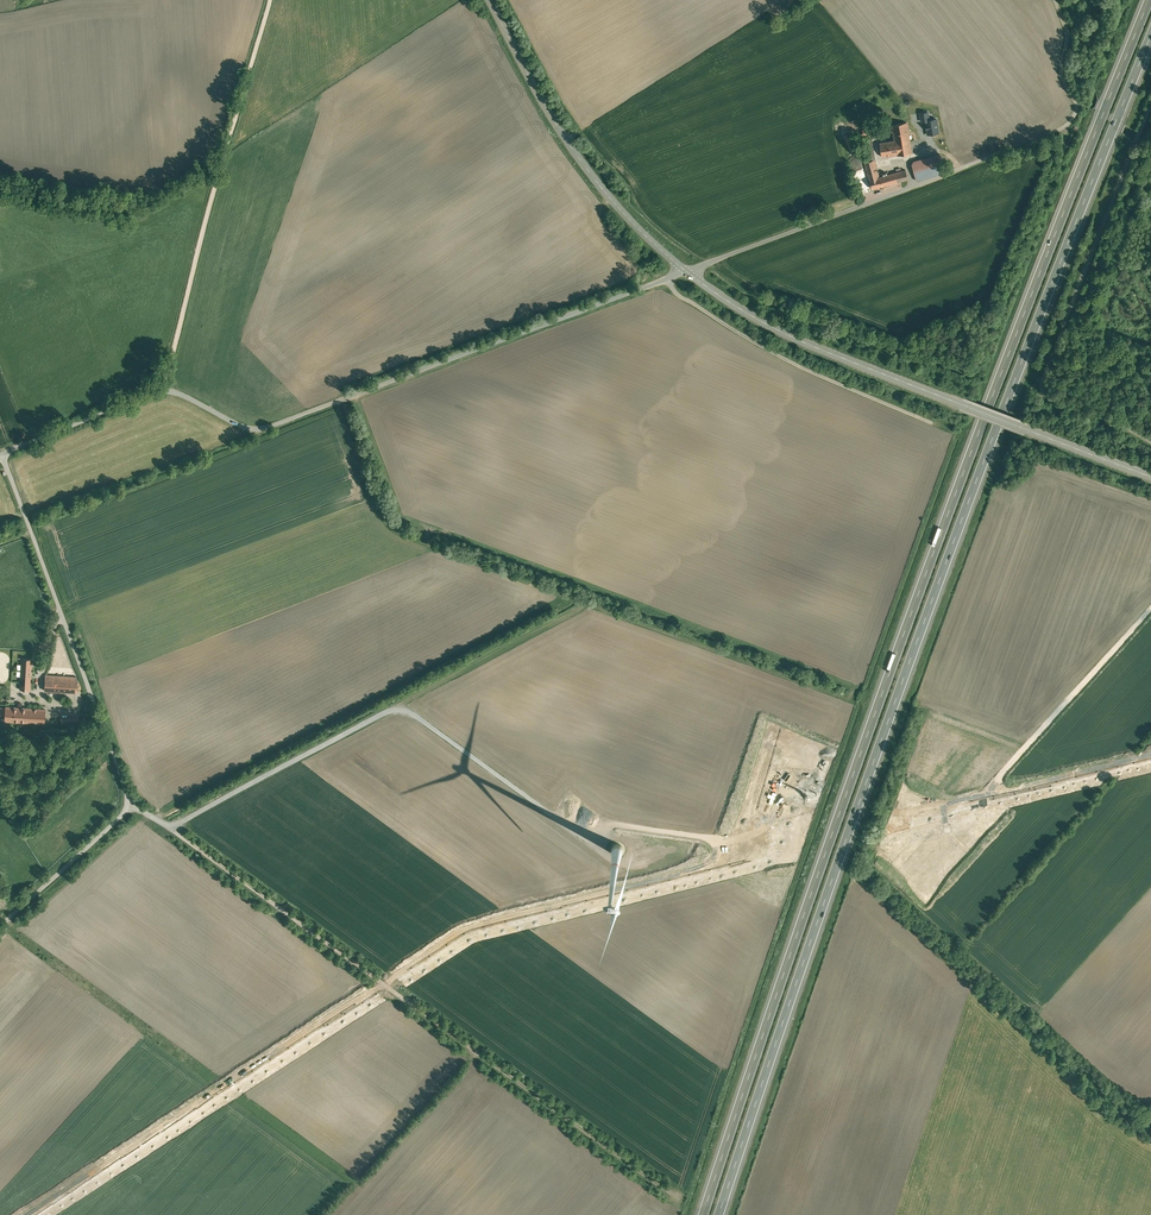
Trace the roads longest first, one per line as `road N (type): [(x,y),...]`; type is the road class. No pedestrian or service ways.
road 1 (motorway): [(1145,0),(916,590),(699,1214)]
road 2 (motorway): [(722,1214),(936,596),(1150,40)]
road 3 (unclassified): [(0,452),(164,390),(258,430),(686,270)]
road 4 (track): [(173,828),(669,1195)]
road 5 (track): [(126,808),(135,801),(173,828),(398,706),(603,838)]
road 6 (unclassified): [(0,454),(128,796),(122,815),(0,925)]
road 7 (tertiary): [(1150,474),(802,340),(686,270)]
road 8 (track): [(1150,441),(1052,410),(1045,401),(1150,111)]
road 9 (track): [(164,390),(268,0)]
road 10 (tertiary): [(686,270),(604,190),(548,110),(489,0)]
road 11 (track): [(669,277),(676,292),(752,340),(930,422)]

